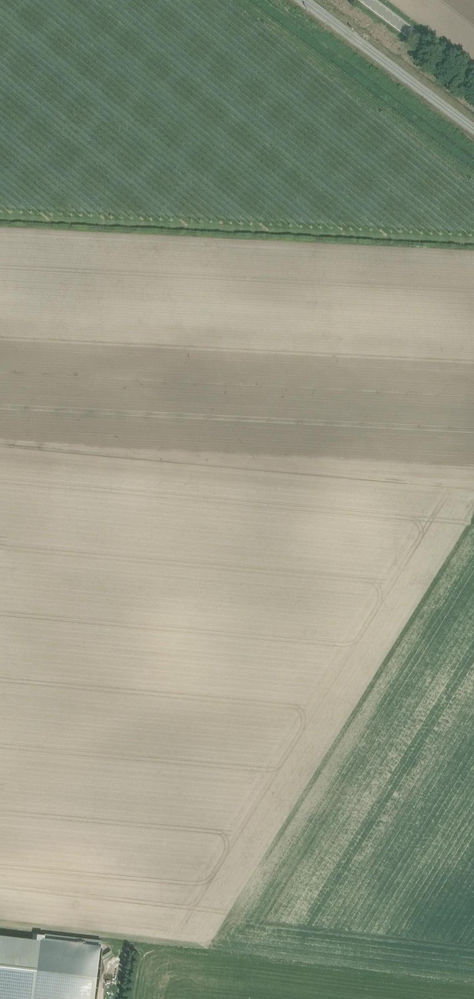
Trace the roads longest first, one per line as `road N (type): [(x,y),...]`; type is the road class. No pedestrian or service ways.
road 1 (unclassified): [(473,81),(367,0)]

